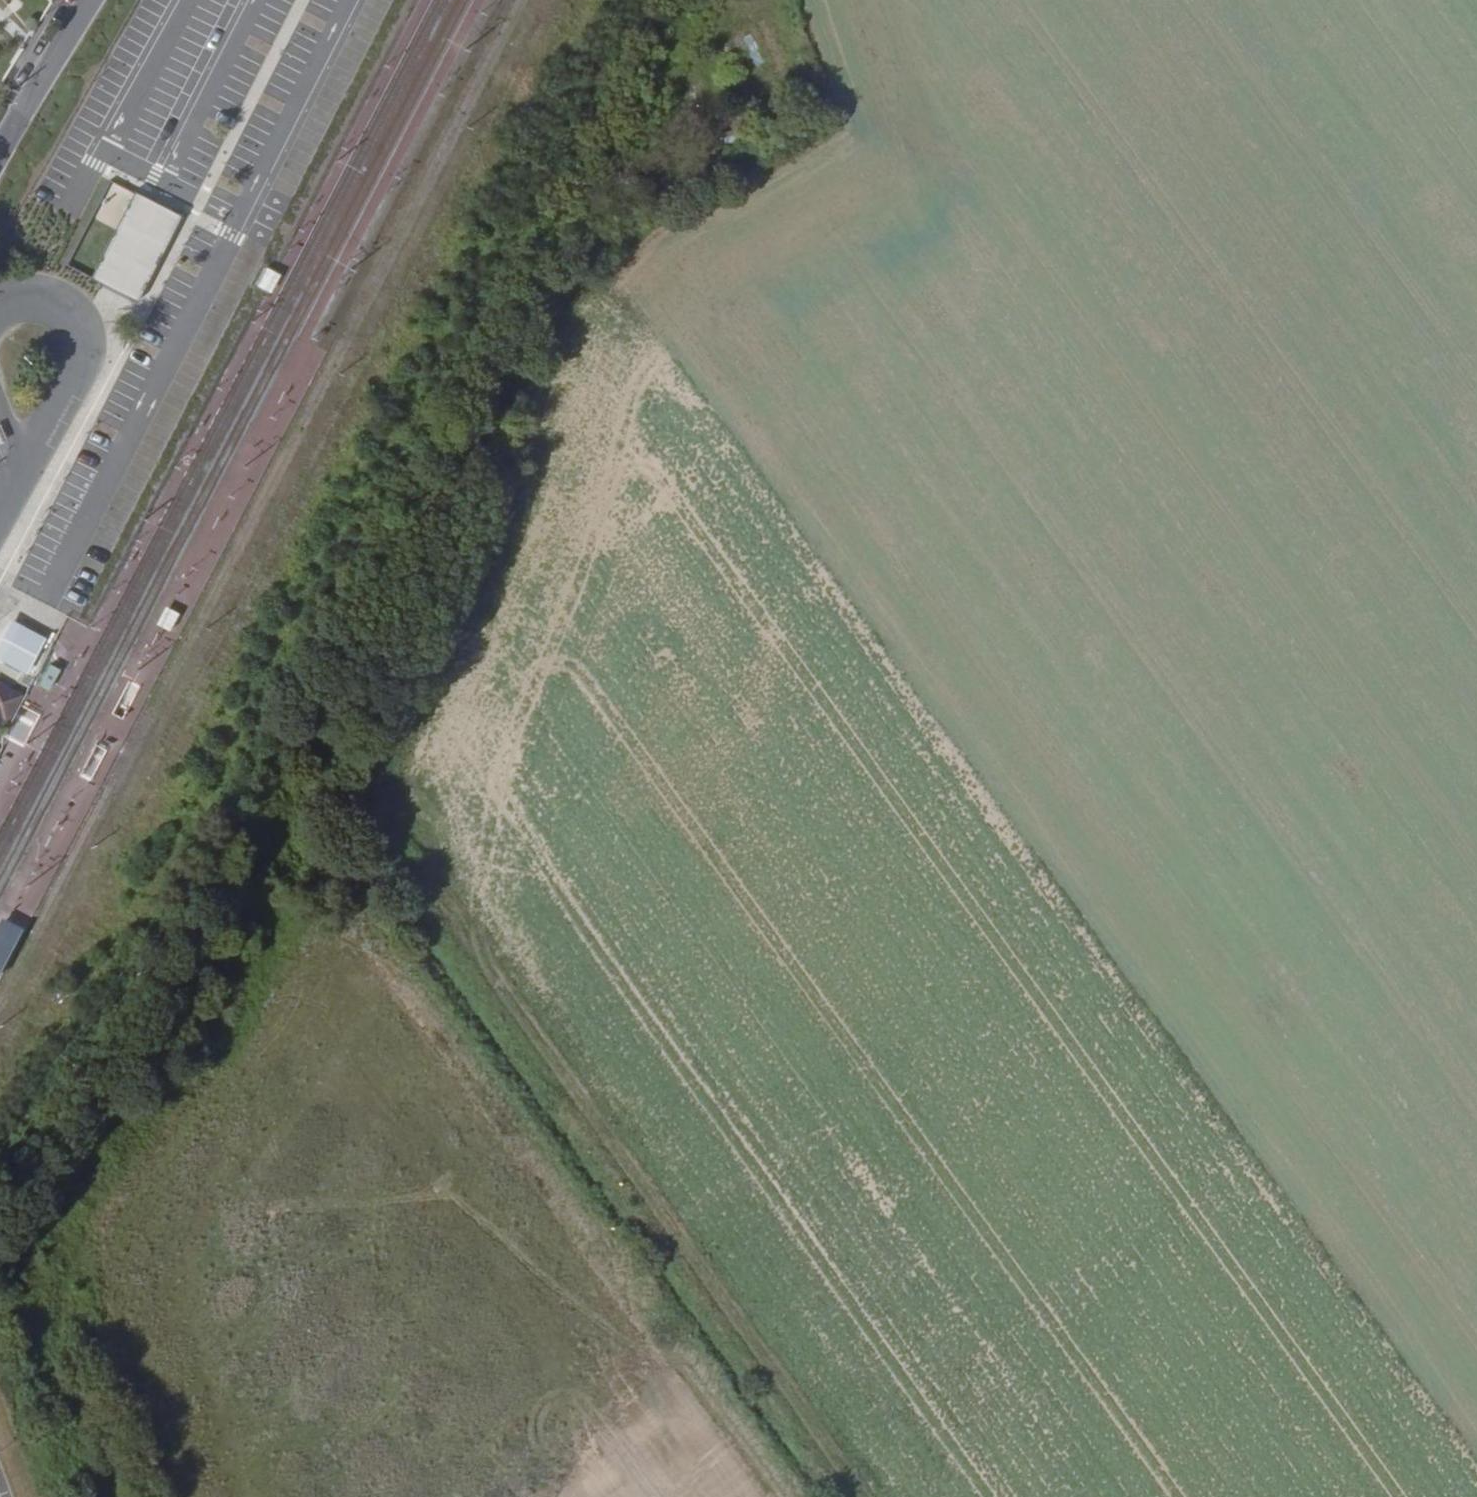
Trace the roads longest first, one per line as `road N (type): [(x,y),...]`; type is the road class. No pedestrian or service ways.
road 1 (tertiary): [(94,0),(0,160)]

